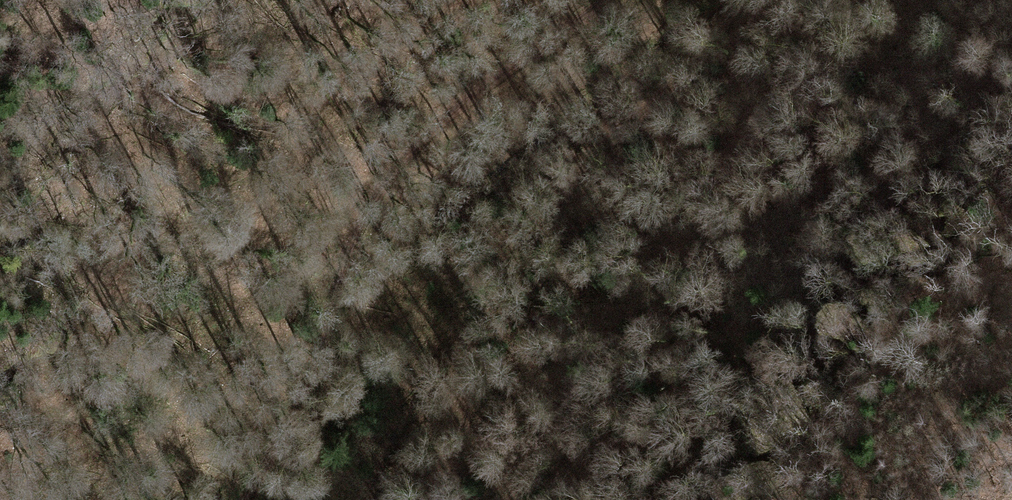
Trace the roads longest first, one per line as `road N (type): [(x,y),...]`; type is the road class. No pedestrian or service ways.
road 1 (track): [(251,499),(306,395),(348,254),(387,177),(464,105),(606,0)]
road 2 (track): [(433,499),(476,338),(523,243),(593,156),(683,69),(734,0)]

